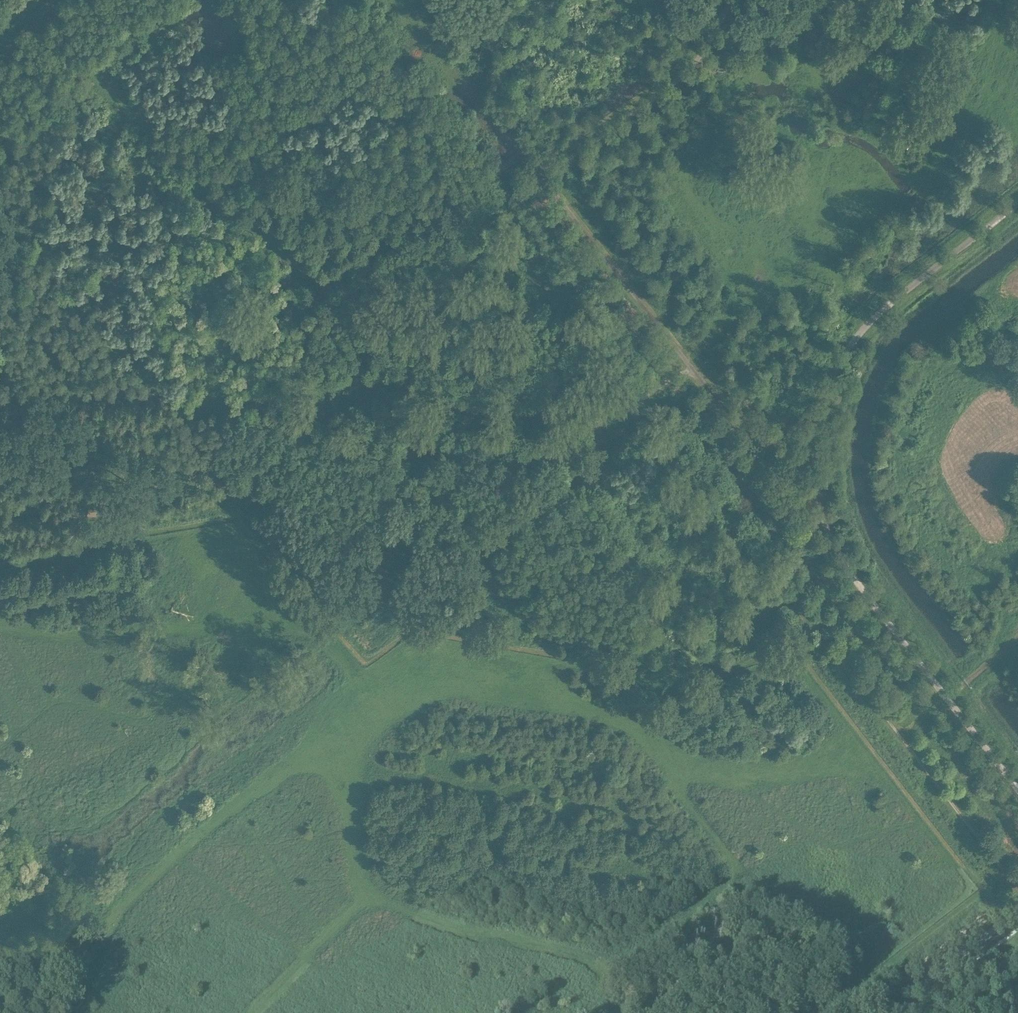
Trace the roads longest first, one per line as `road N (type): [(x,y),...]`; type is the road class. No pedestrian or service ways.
road 1 (unclassified): [(1017,789),(838,550),(821,503),(817,434)]
road 2 (unclassified): [(904,1012),(916,983),(1017,909)]

